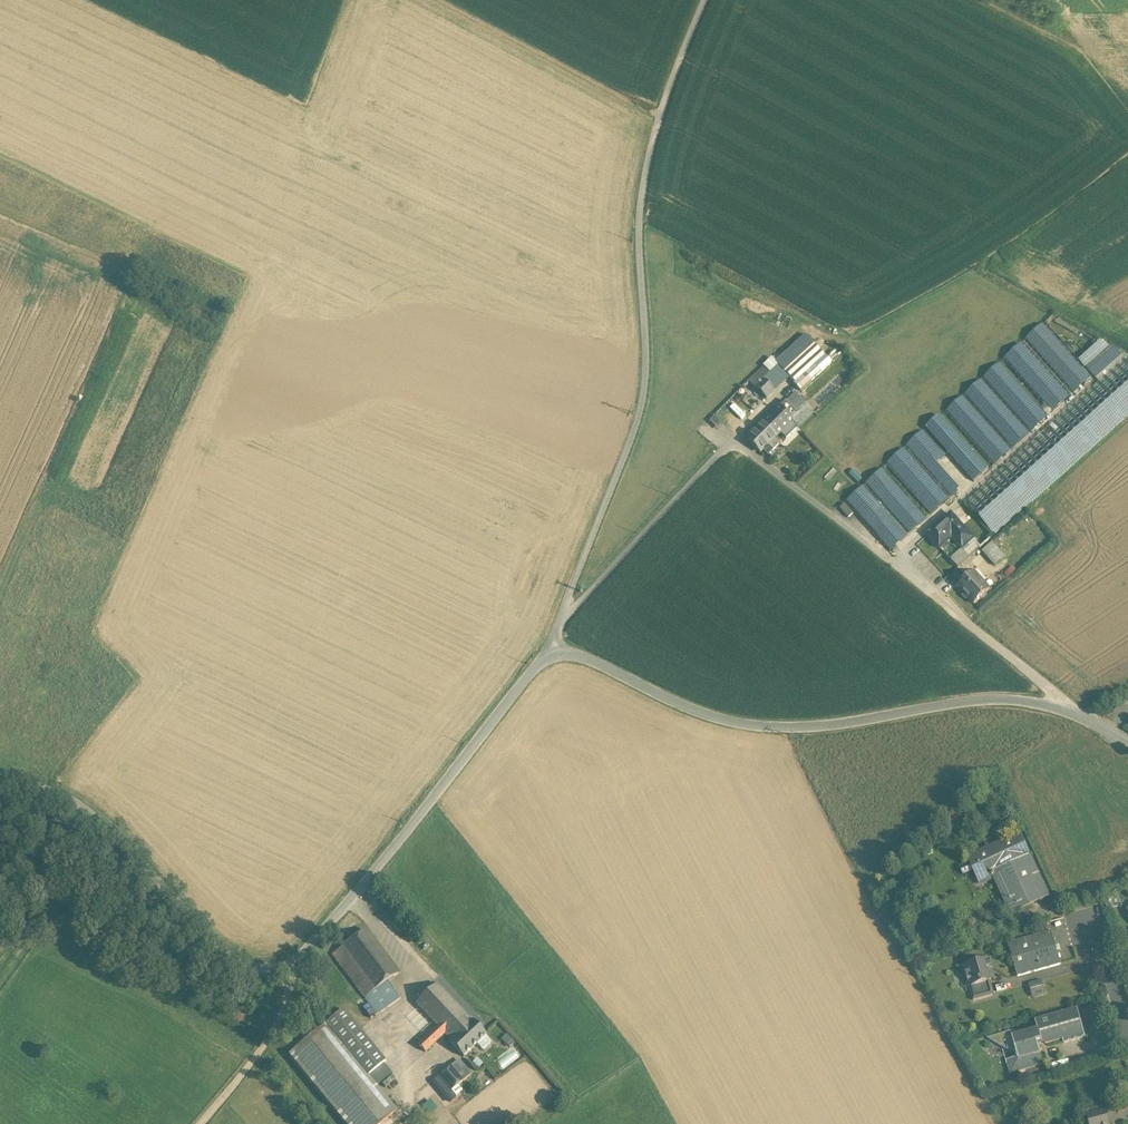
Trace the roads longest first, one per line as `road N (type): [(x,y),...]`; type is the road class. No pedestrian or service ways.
road 1 (unclassified): [(544,662),(294,963),(252,966),(218,950),(76,809),(48,792),(0,785)]
road 2 (residential): [(566,620),(738,438),(1089,713)]
road 3 (unclassified): [(566,620),(649,390),(637,214),(659,115),(702,0)]
road 4 (unclassified): [(1089,713),(1005,698),(806,727),(764,725),(717,717),(581,656),(544,662)]
road 5 (track): [(207,1123),(253,1072),(297,973),(294,963)]

